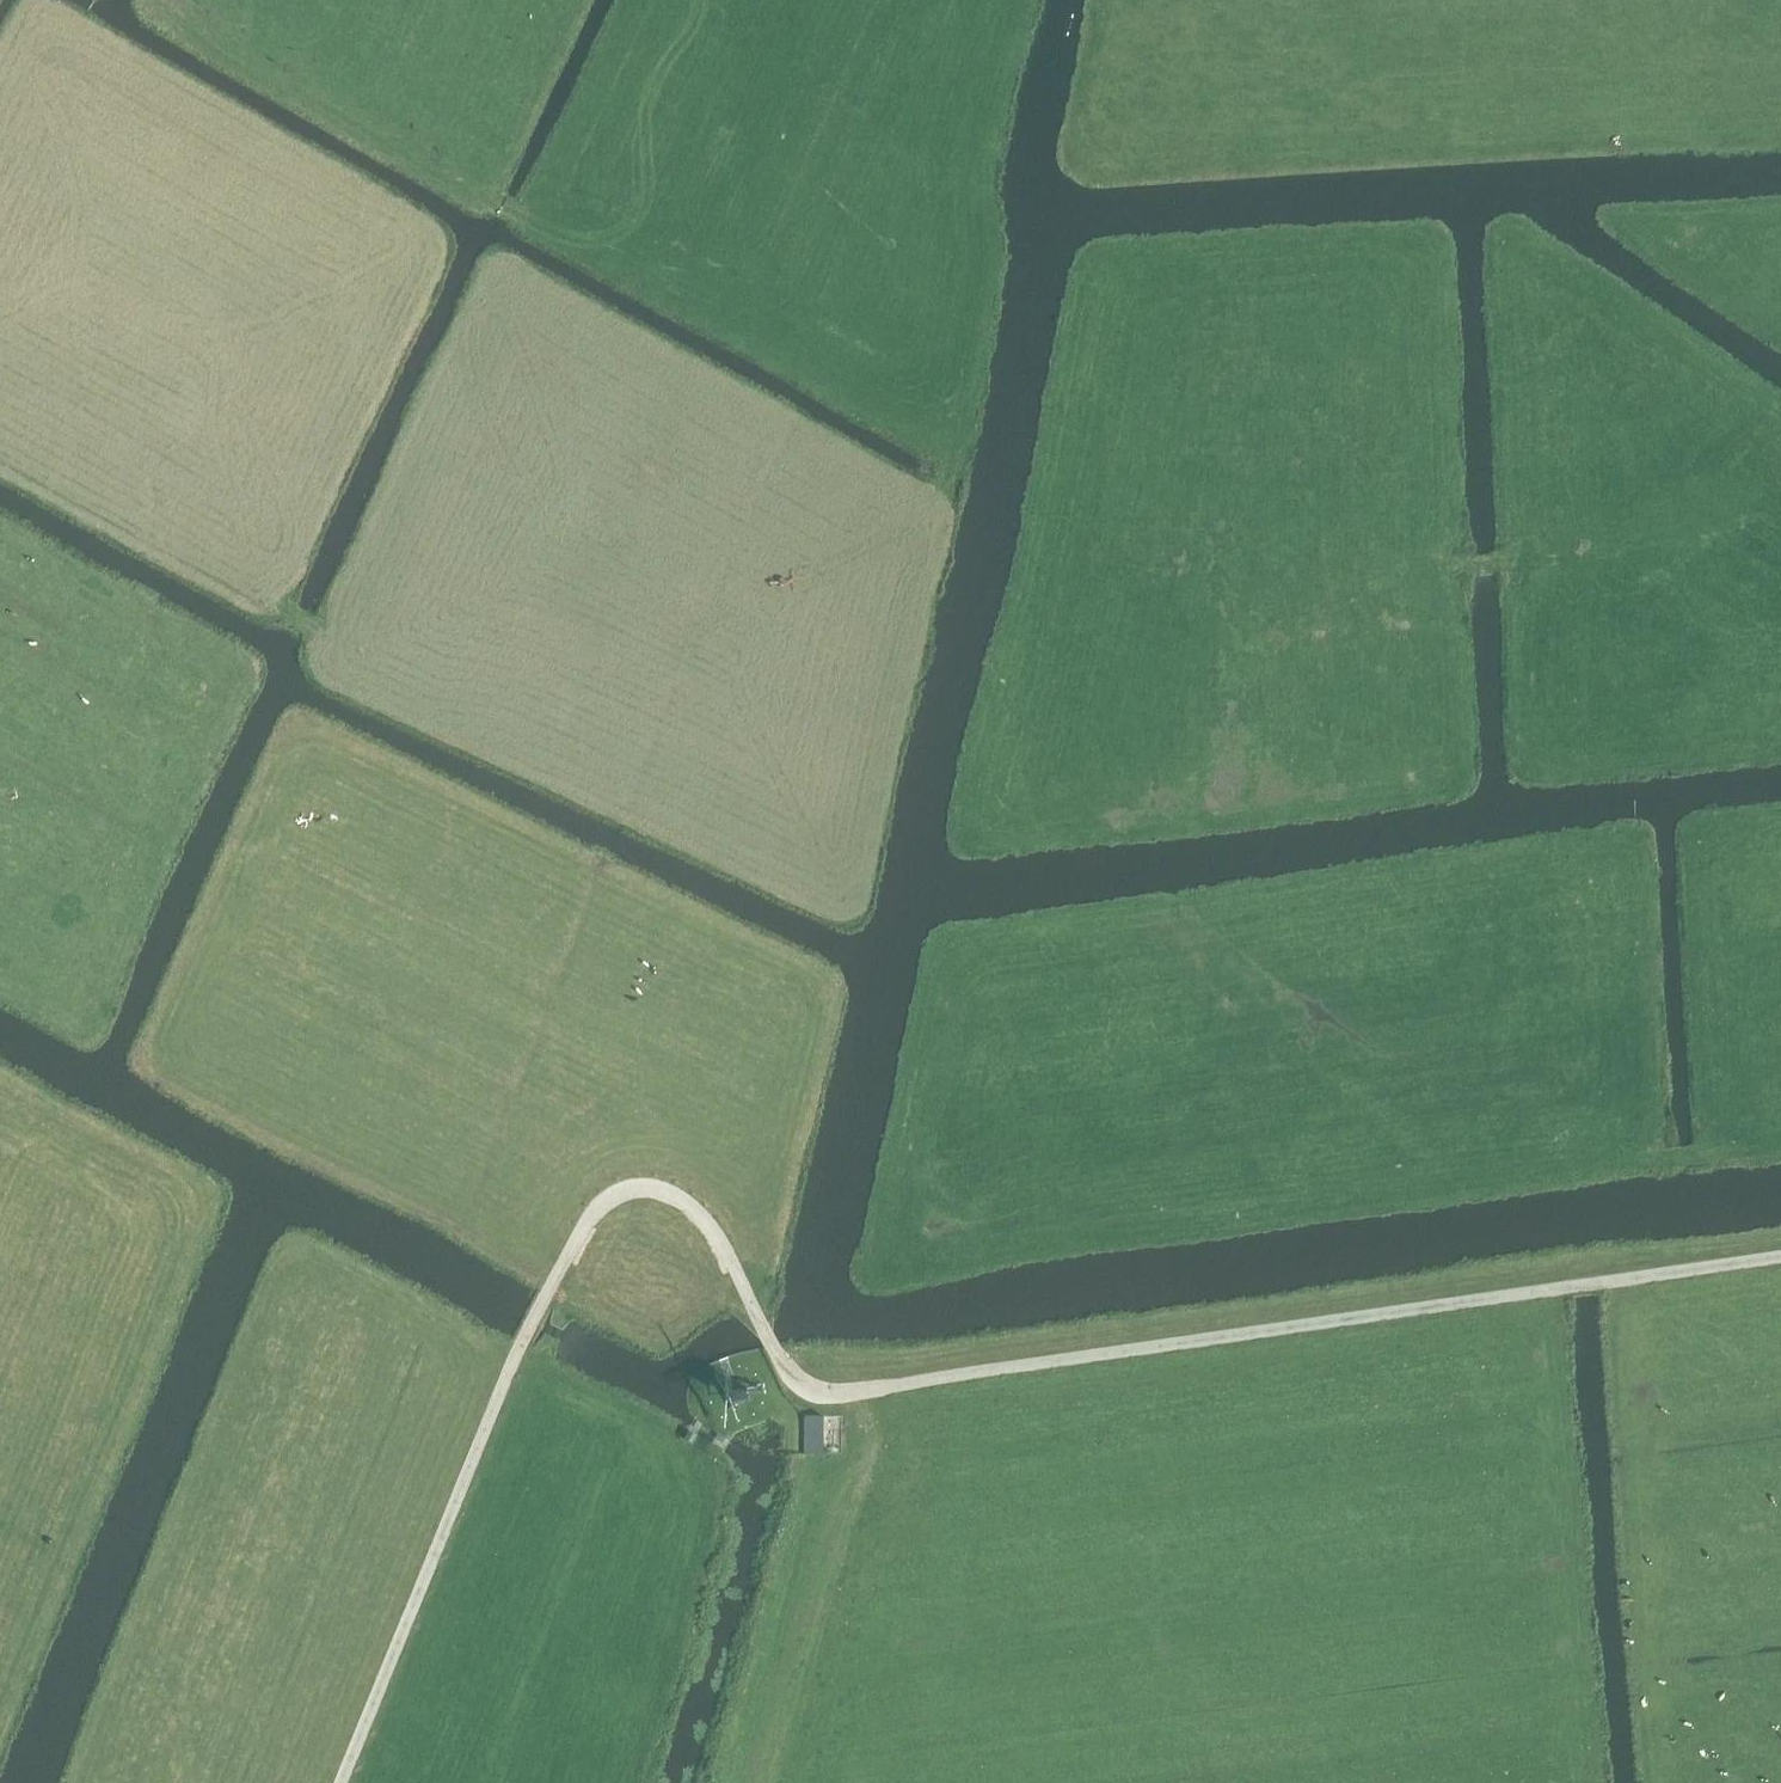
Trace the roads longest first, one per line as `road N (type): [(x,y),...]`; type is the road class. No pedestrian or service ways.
road 1 (track): [(340,1782),(524,1339),(588,1217),(618,1193),(651,1192),(698,1213),(783,1365),(807,1386),(834,1394),(1780,1255)]

